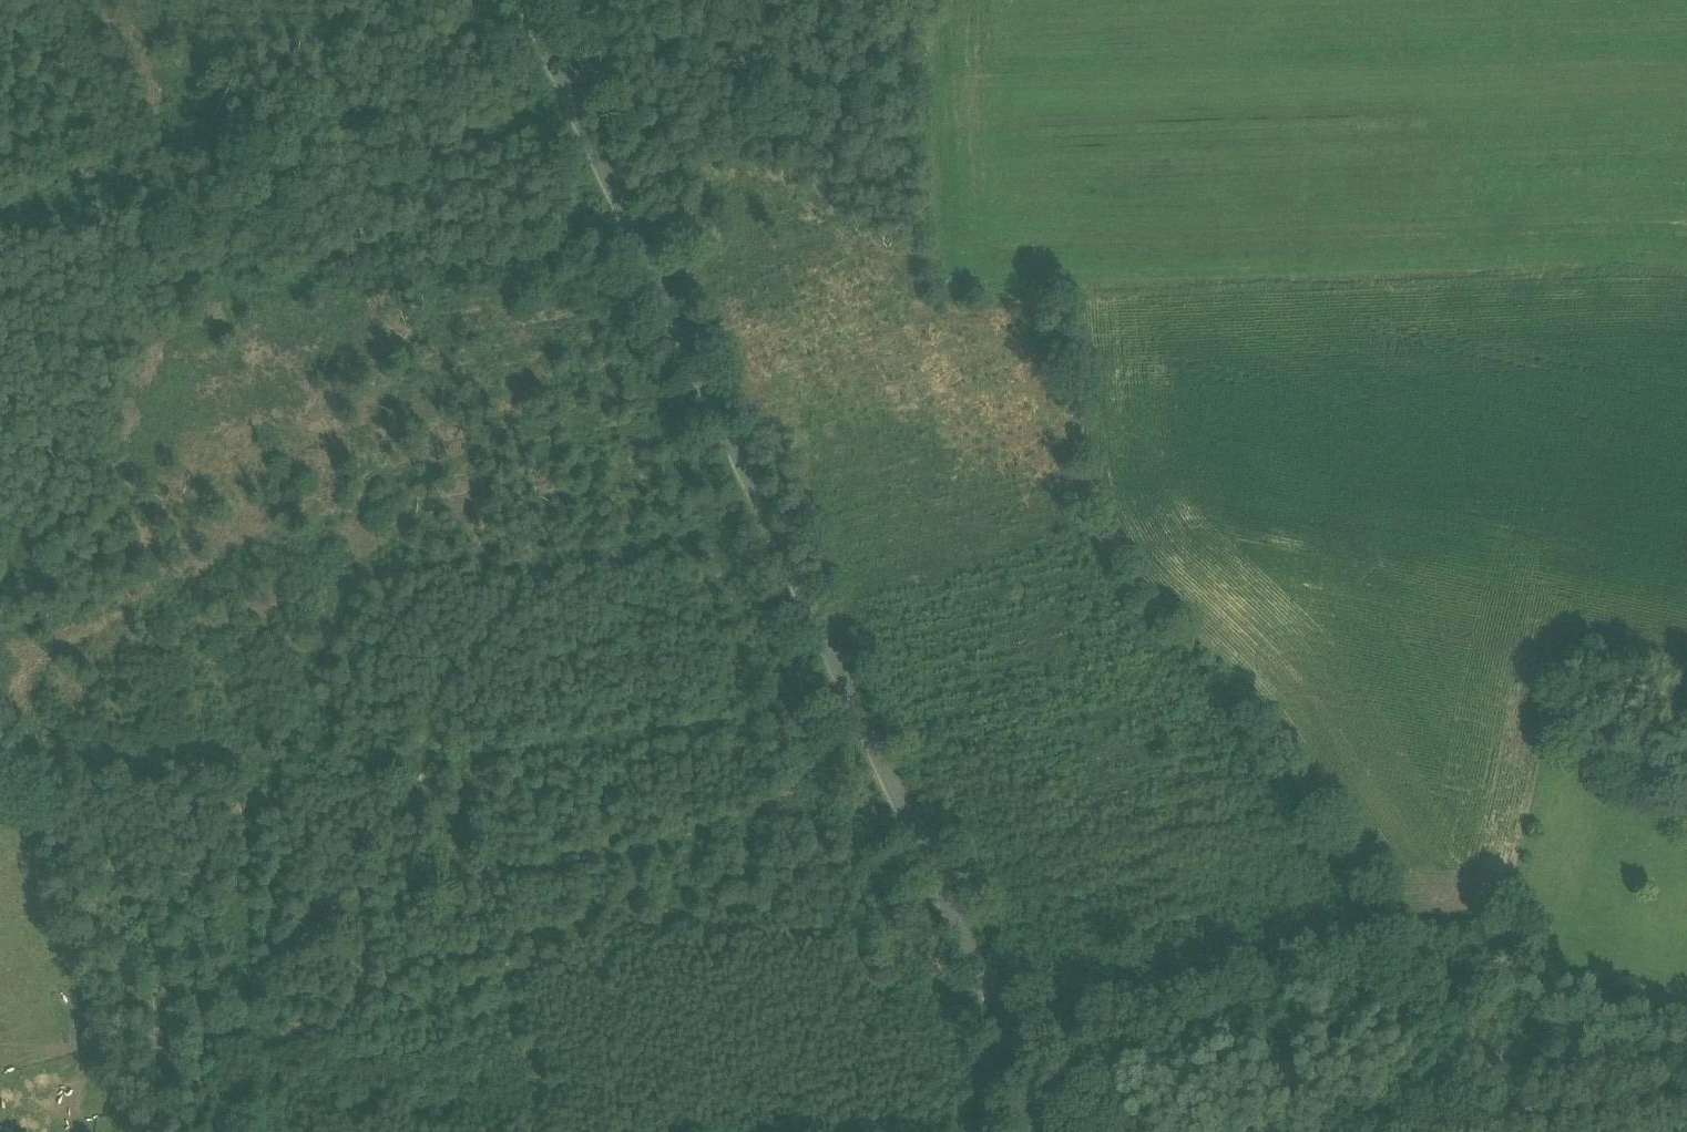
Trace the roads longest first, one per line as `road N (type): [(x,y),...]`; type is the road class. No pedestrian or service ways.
road 1 (unclassified): [(1053,1131),(519,0)]

